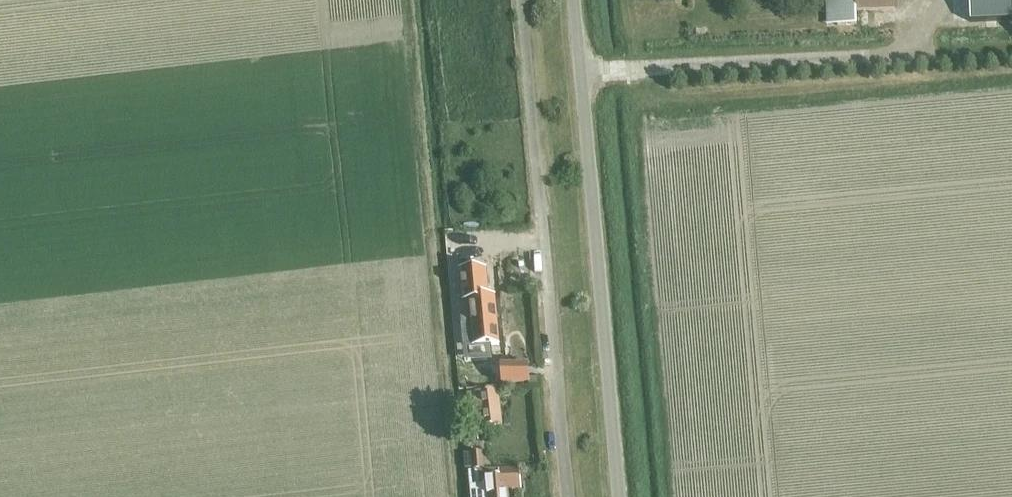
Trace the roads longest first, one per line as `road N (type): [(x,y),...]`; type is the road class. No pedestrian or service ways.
road 1 (unclassified): [(567,496),(519,0)]
road 2 (unclassified): [(621,496),(576,0)]

